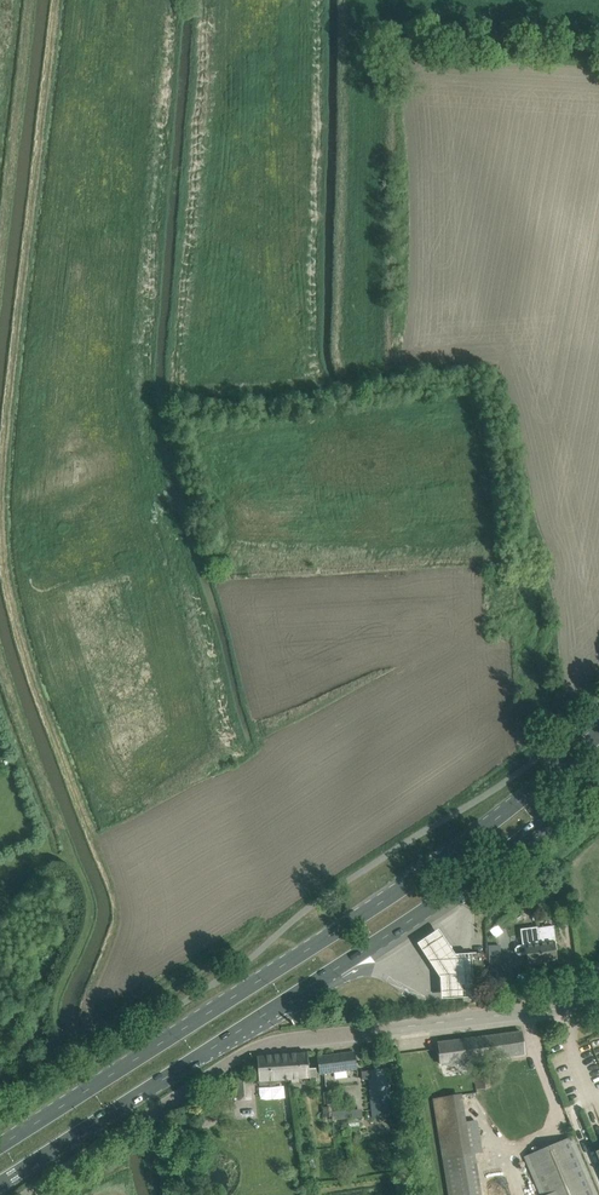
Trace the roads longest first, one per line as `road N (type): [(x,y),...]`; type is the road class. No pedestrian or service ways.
road 1 (primary): [(598,730),(397,889),(0,1145)]
road 2 (unclassified): [(26,1194),(260,1044),(598,1003)]
road 3 (primary): [(0,1183),(334,970)]
road 4 (track): [(0,1098),(263,924)]
road 5 (primary): [(334,970),(486,867)]
road 6 (primary): [(486,867),(598,774)]

